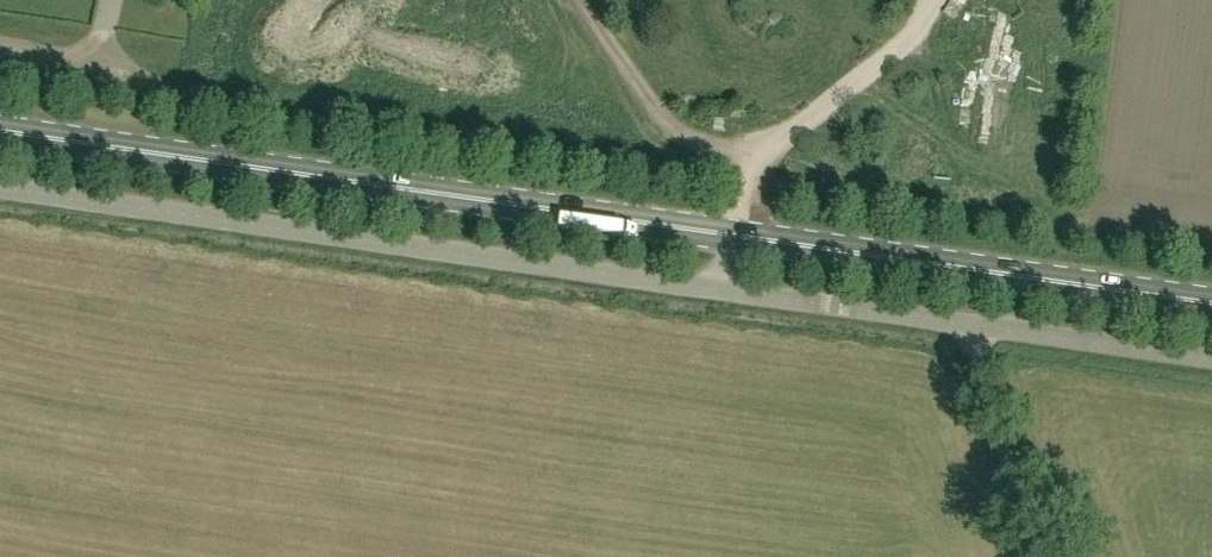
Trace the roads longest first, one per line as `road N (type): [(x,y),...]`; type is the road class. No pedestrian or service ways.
road 1 (primary): [(1211,303),(0,130)]
road 2 (unclassified): [(1211,358),(0,188)]

